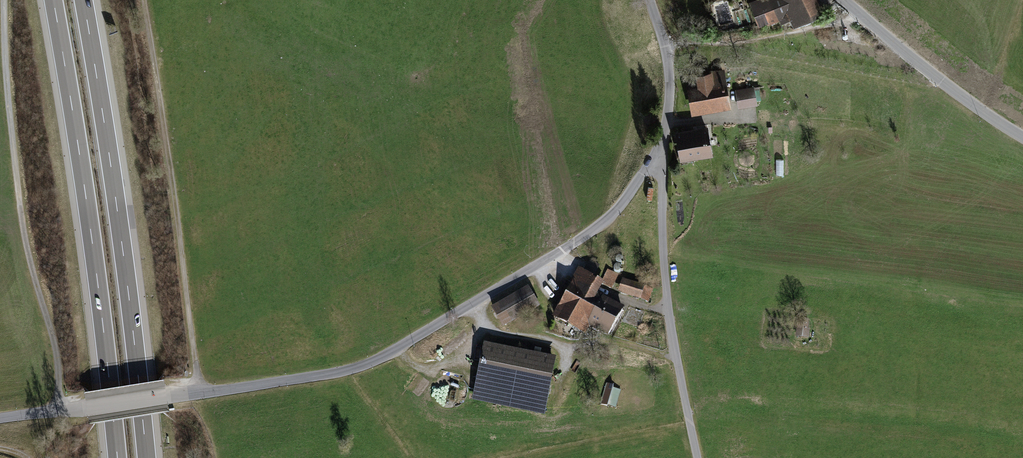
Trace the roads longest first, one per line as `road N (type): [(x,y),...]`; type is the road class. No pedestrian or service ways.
road 1 (residential): [(0,418),(370,362),(599,226),(657,151)]
road 2 (motorway): [(53,0),(118,457)]
road 3 (motorway): [(147,457),(83,0)]
road 4 (track): [(4,0),(20,206),(57,359),(58,410)]
road 5 (track): [(200,392),(143,0)]
road 6 (unclassified): [(699,457),(670,326),(657,151)]
road 7 (tertiary): [(845,0),(1022,138)]
road 8 (track): [(472,302),(505,336),(676,355)]
road 9 (unclassified): [(657,151),(670,81),(650,0)]

